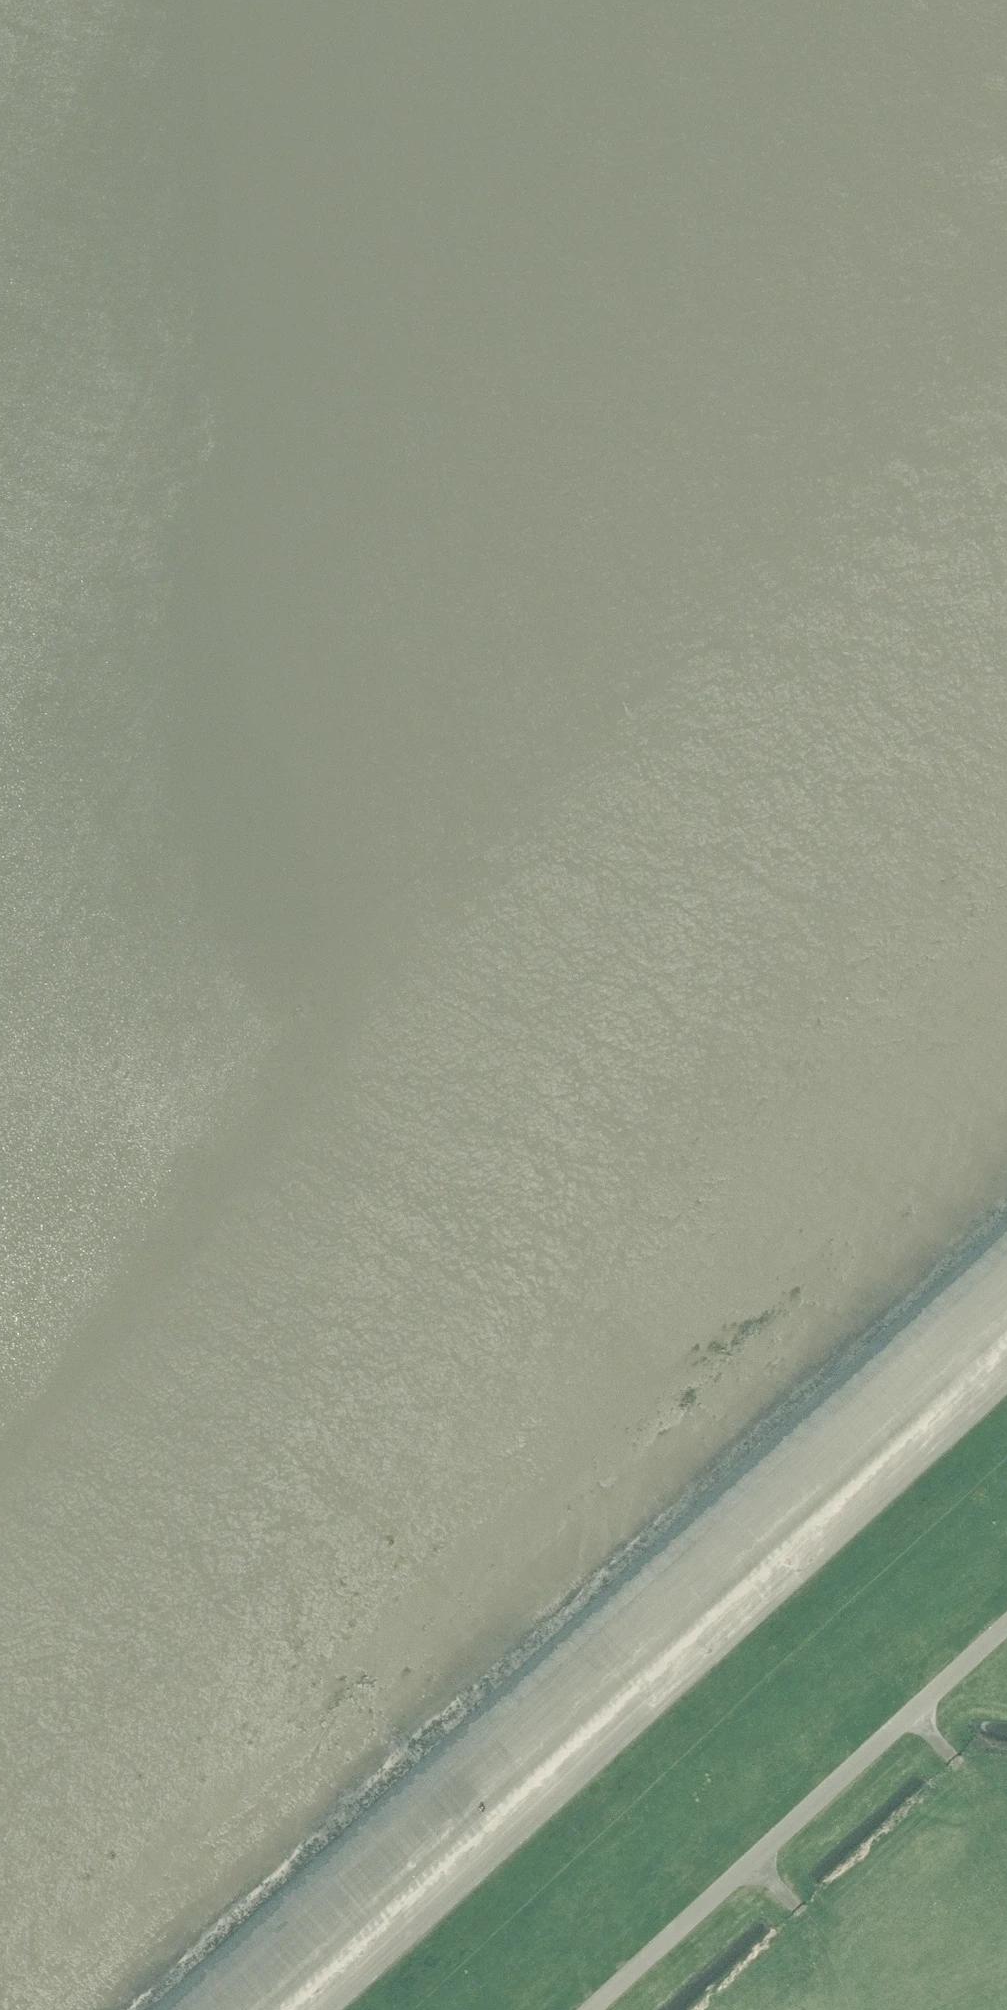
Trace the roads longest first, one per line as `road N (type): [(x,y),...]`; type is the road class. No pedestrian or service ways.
road 1 (unclassified): [(593,2009),(1006,1625)]

